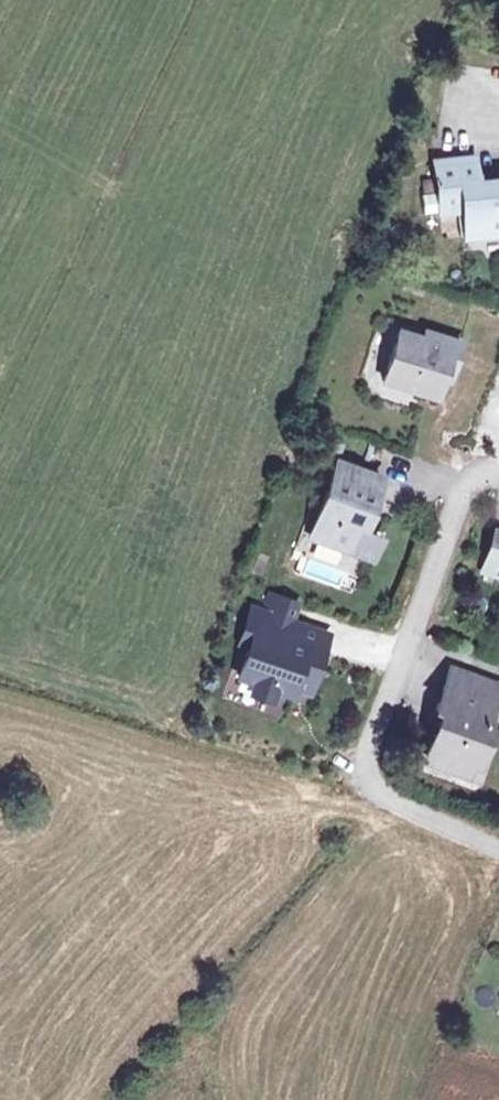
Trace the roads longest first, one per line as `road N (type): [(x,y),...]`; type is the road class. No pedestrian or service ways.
road 1 (residential): [(498,478),(474,470),(357,783),(498,850)]

